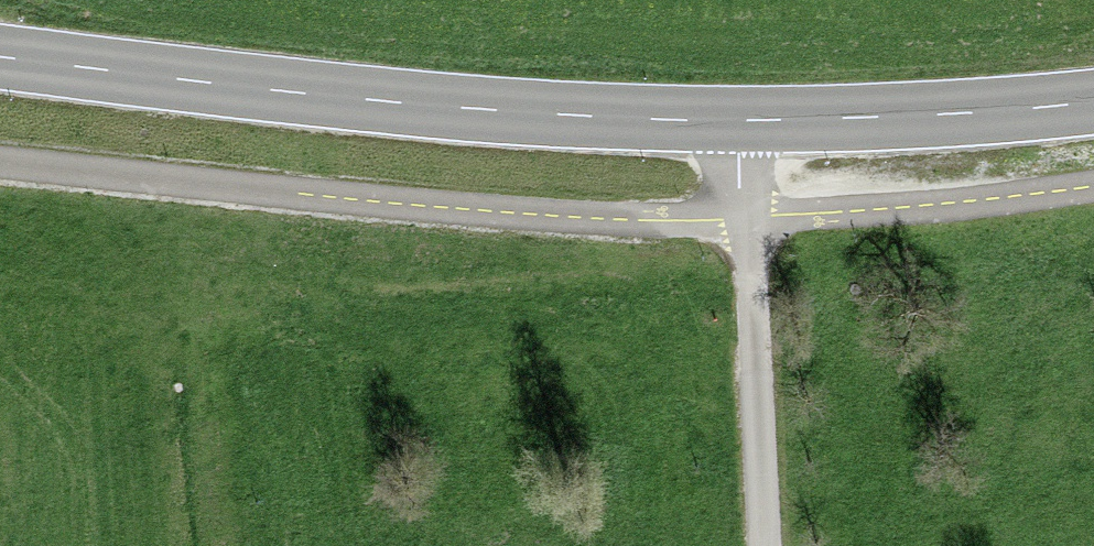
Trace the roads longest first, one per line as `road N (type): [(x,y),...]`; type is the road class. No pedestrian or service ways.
road 1 (track): [(1093,174),(778,205),(661,204),(0,145)]
road 2 (tertiary): [(1093,101),(732,122),(415,104),(0,56)]
road 3 (track): [(732,122),(778,205),(787,545)]

